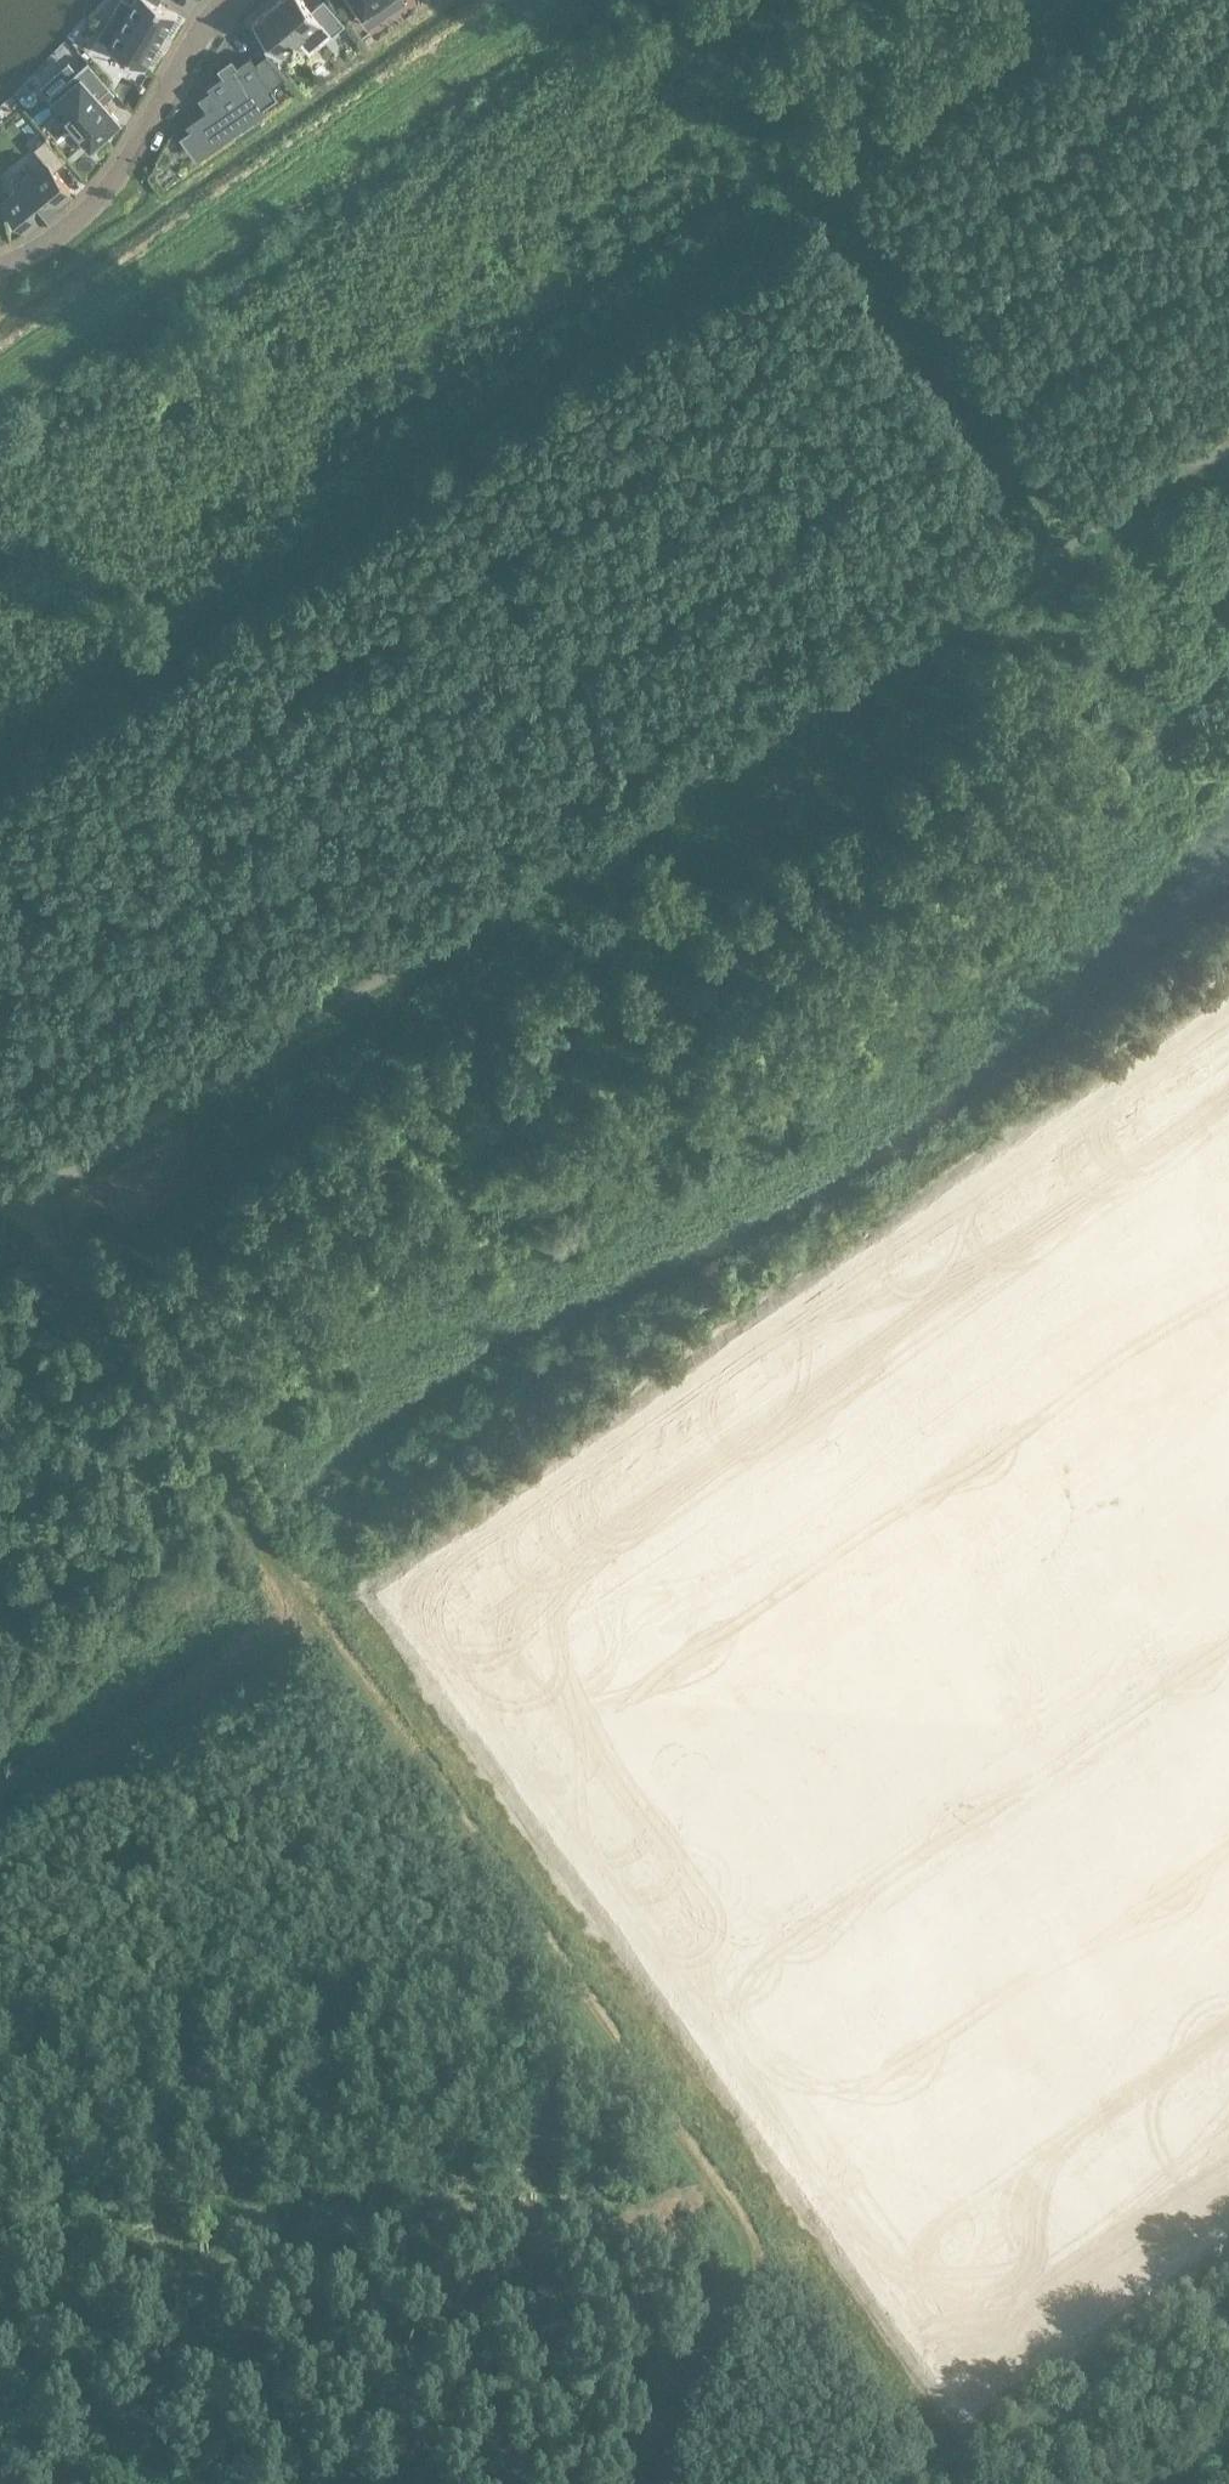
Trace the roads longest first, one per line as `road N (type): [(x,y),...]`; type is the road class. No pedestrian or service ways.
road 1 (track): [(1228,448),(35,1189),(0,1180)]
road 2 (track): [(1071,548),(813,182)]
road 3 (residential): [(221,0),(195,36),(125,178),(72,224),(0,264)]

